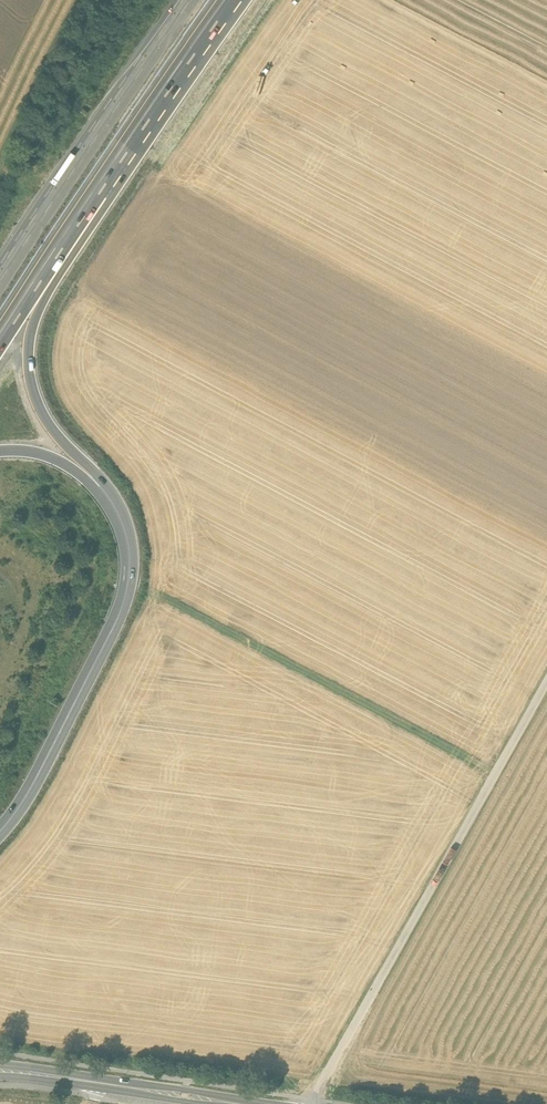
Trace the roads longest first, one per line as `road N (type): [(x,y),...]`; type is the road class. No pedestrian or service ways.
road 1 (track): [(312,1099),(546,681)]
road 2 (motorway): [(0,830),(37,778),(126,591),(129,549),(102,488)]
road 3 (motorway): [(190,0),(0,283)]
road 4 (motorway): [(102,488),(41,415),(23,370),(23,326),(76,215)]
road 5 (motorway): [(76,215),(227,0)]
road 6 (secondary): [(241,1103),(29,1074)]
road 7 (motorway): [(0,333),(76,215)]

